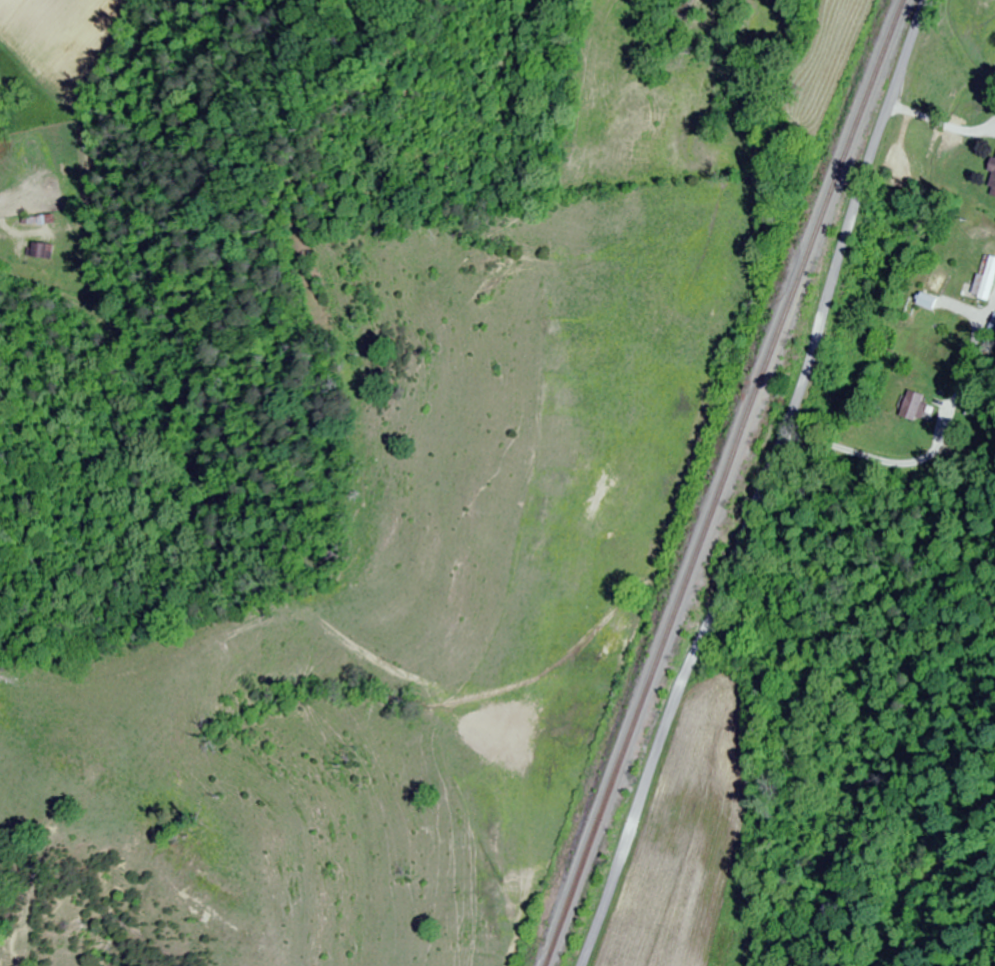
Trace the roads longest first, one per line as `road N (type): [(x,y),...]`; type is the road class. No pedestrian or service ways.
road 1 (residential): [(580,965),(660,737),(789,420),(926,0)]

